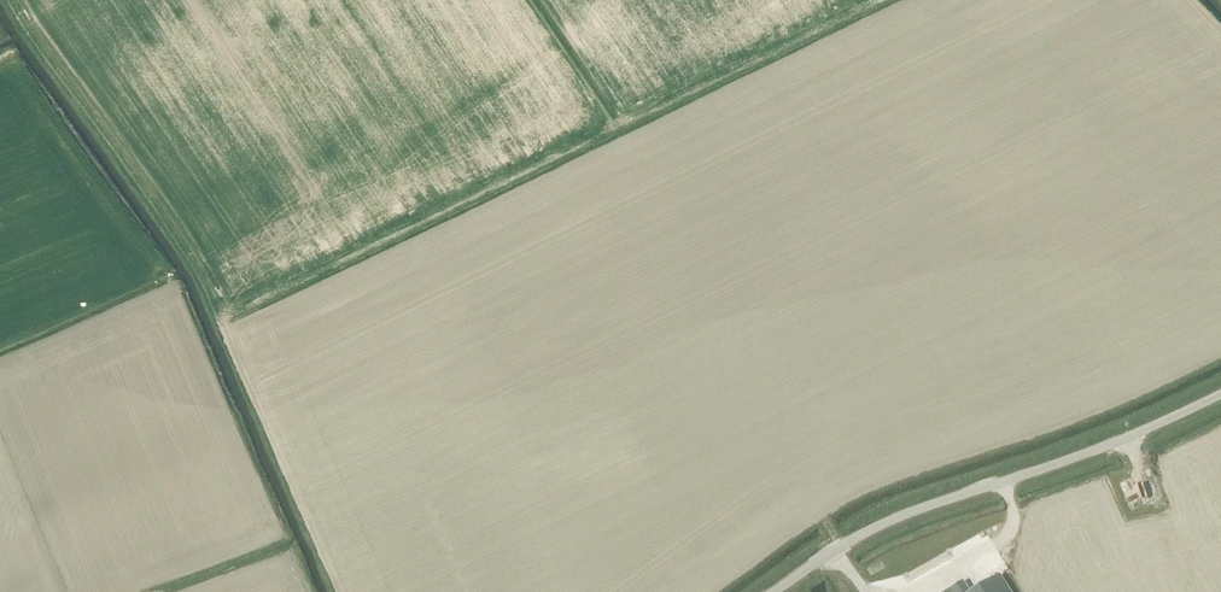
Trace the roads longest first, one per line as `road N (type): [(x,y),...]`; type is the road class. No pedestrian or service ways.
road 1 (unclassified): [(773,591),(900,514),(1105,446),(1220,394)]

